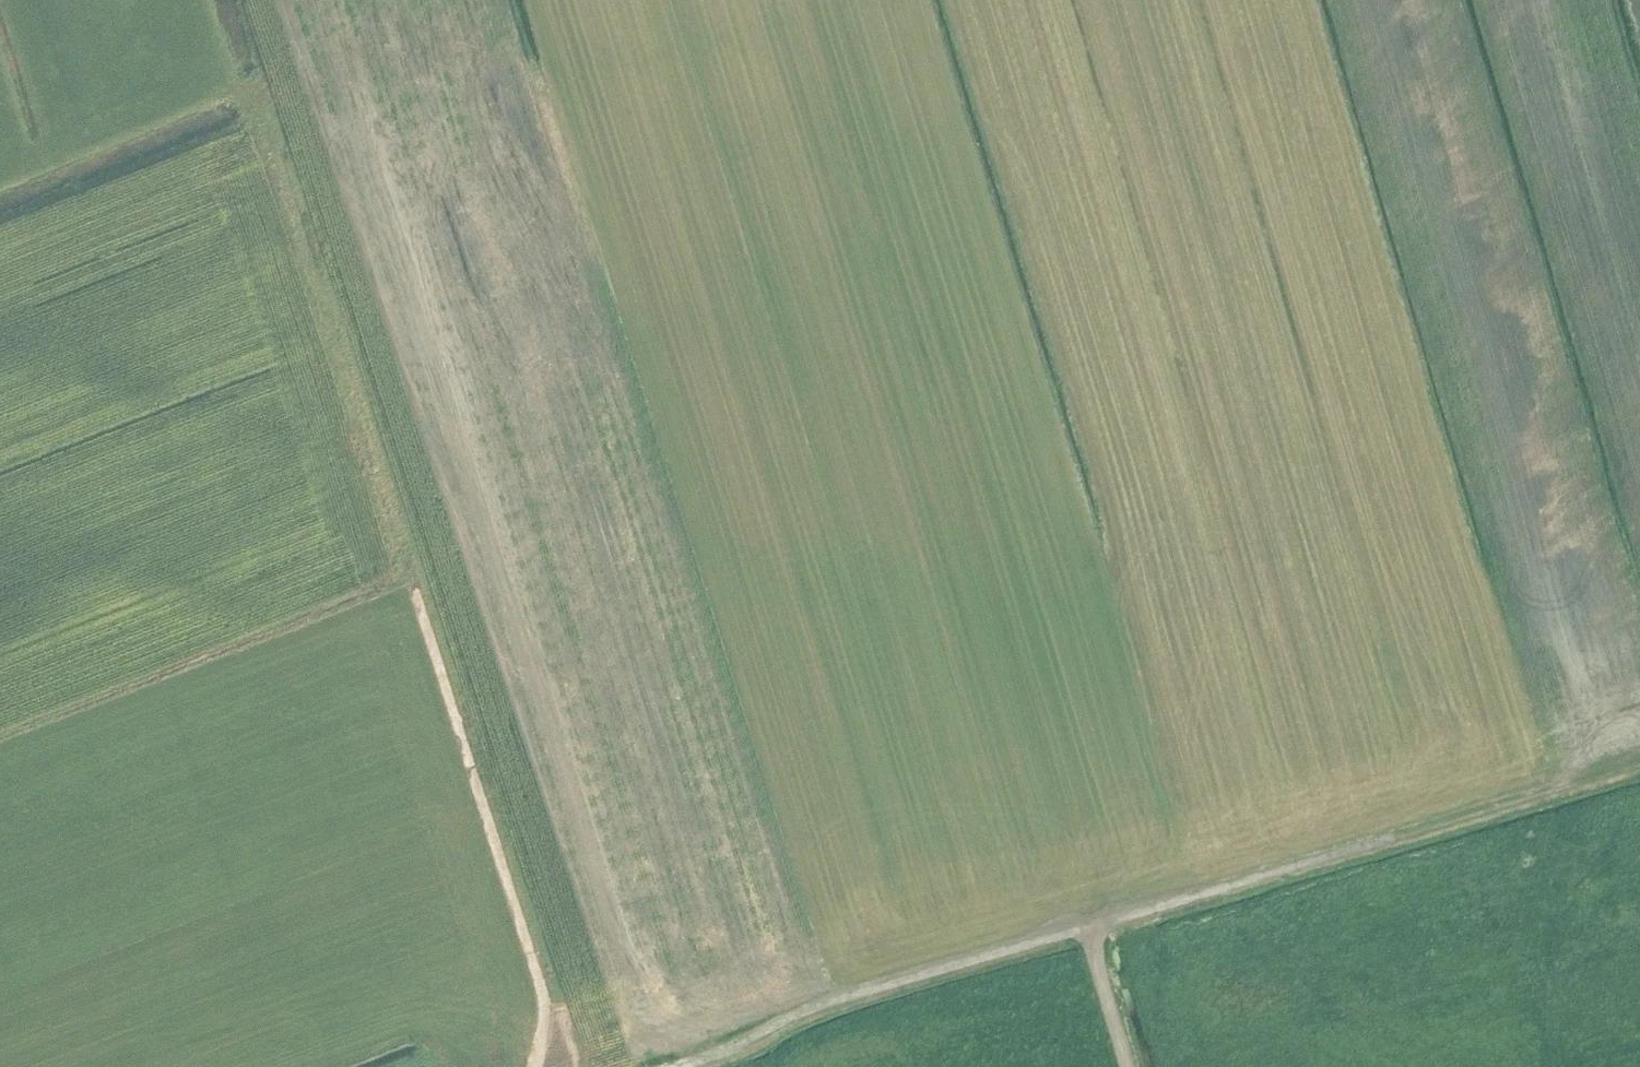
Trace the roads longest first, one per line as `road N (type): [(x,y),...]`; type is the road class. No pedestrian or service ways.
road 1 (track): [(537,1066),(548,1009),(400,544)]
road 2 (track): [(1126,1066),(1088,930),(1096,922),(1420,830)]
road 3 (track): [(681,1066),(863,992),(1088,930)]

